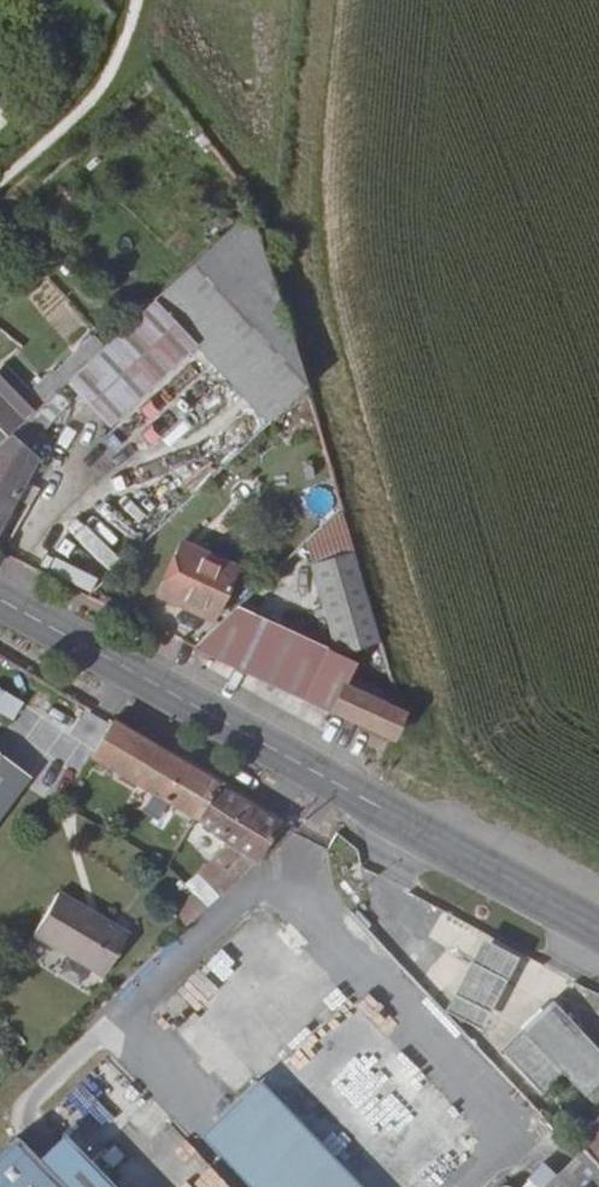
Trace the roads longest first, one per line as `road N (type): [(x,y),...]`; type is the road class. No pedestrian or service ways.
road 1 (primary): [(598,929),(0,599)]

